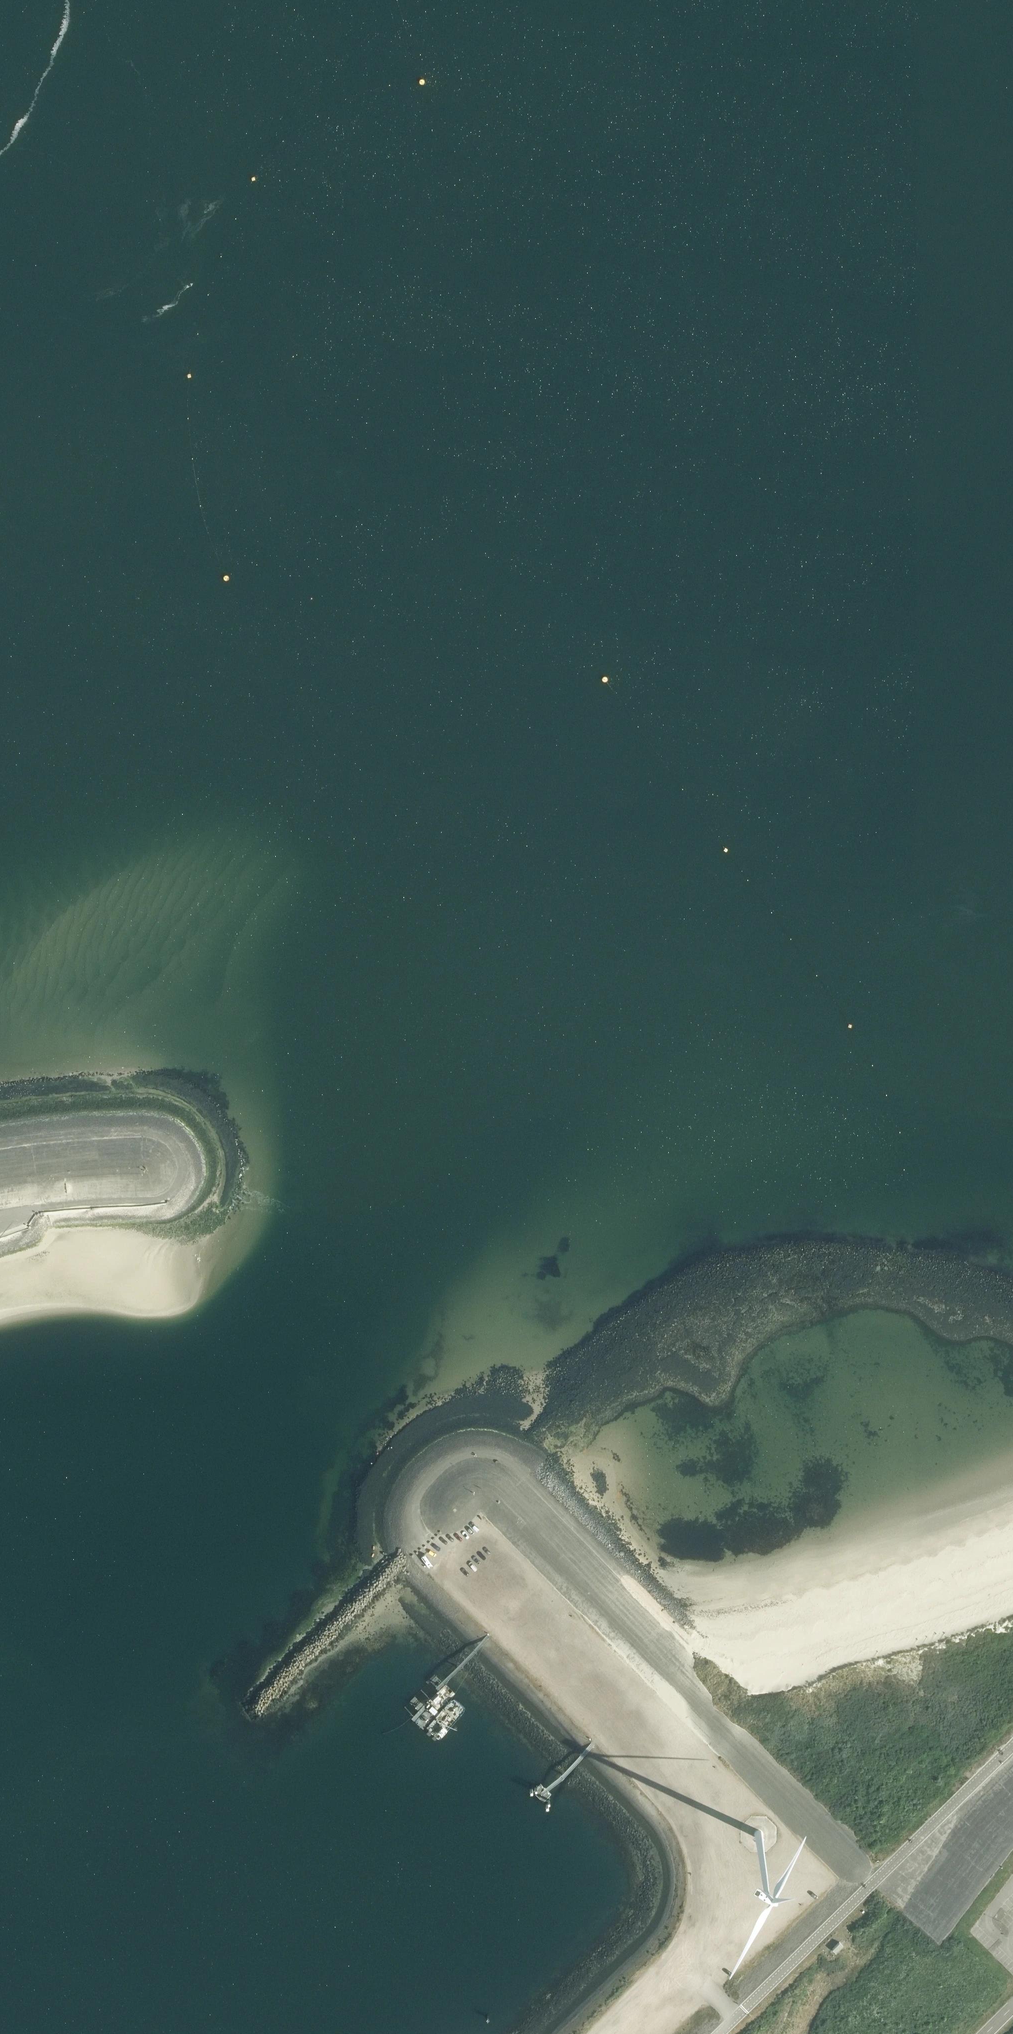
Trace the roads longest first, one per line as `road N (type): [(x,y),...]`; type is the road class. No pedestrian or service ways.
road 1 (unclassified): [(718,2033),(1012,1744)]

